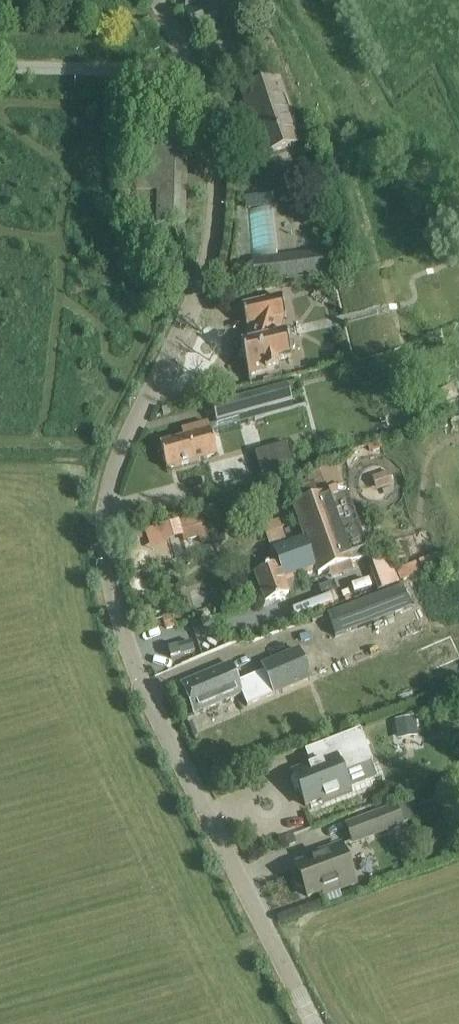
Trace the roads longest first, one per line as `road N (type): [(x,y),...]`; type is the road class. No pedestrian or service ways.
road 1 (unclassified): [(314,1023),(131,659),(109,585),(104,528),(116,463),(189,312),(213,232),(214,168),(205,97),(191,69)]
road 2 (unclassified): [(0,67),(191,69)]

